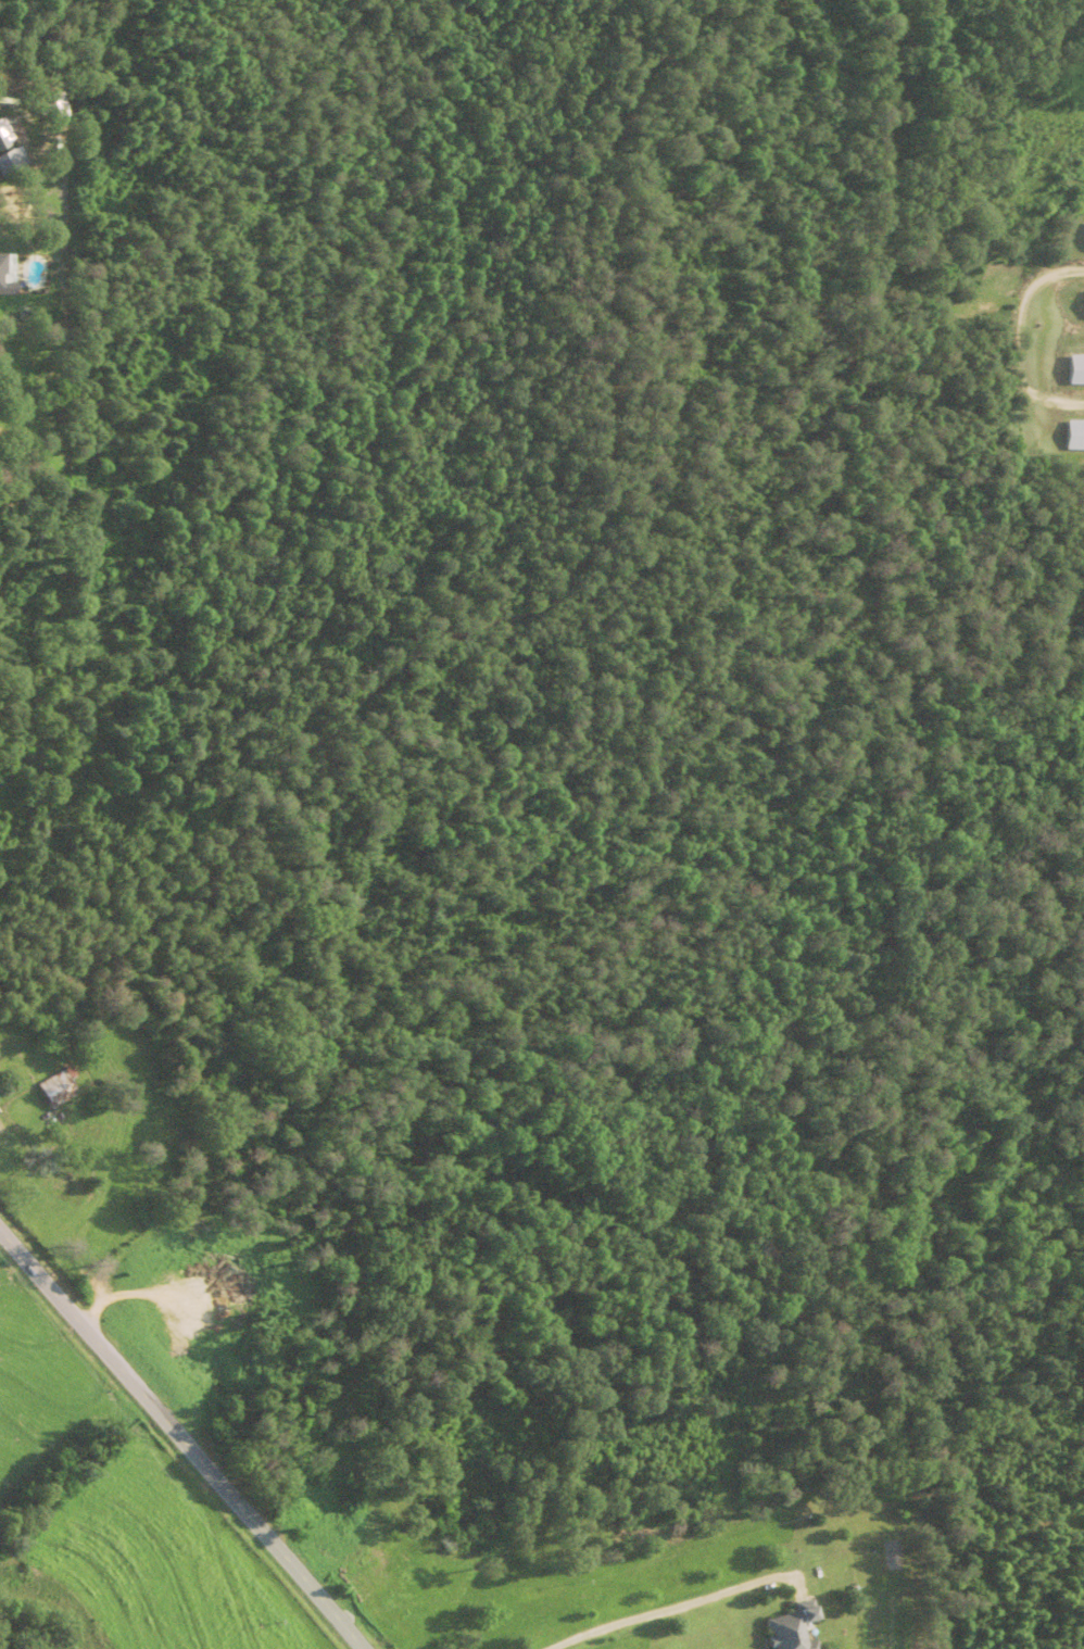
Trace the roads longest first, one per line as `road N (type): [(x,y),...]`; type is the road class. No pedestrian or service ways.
road 1 (primary): [(362,1648),(0,1232)]

